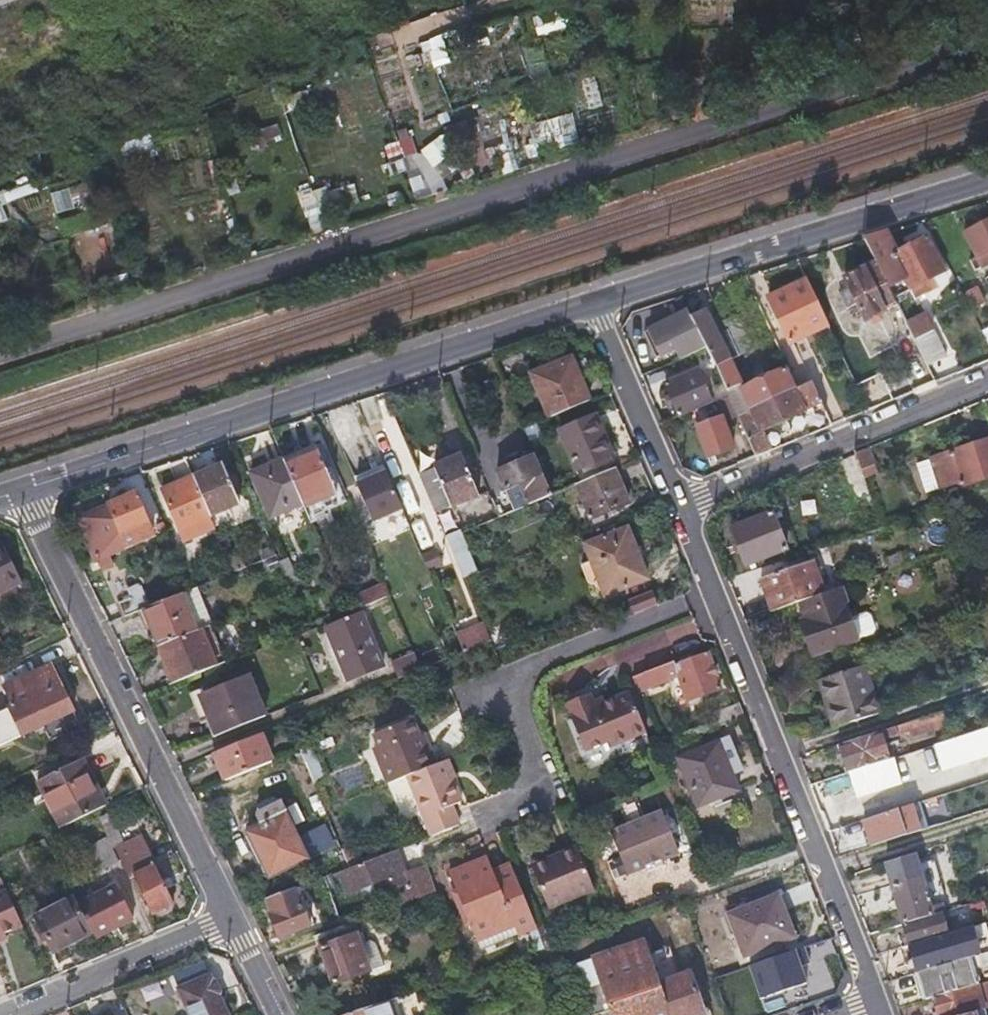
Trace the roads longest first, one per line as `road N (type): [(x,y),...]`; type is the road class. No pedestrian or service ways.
road 1 (residential): [(591,303),(26,487)]
road 2 (residential): [(682,505),(878,998)]
road 3 (residential): [(230,920),(26,487)]
road 4 (residential): [(987,183),(591,303)]
road 5 (residential): [(682,505),(987,378)]
road 6 (residential): [(8,1014),(230,920)]
road 7 (residential): [(591,303),(682,505)]

